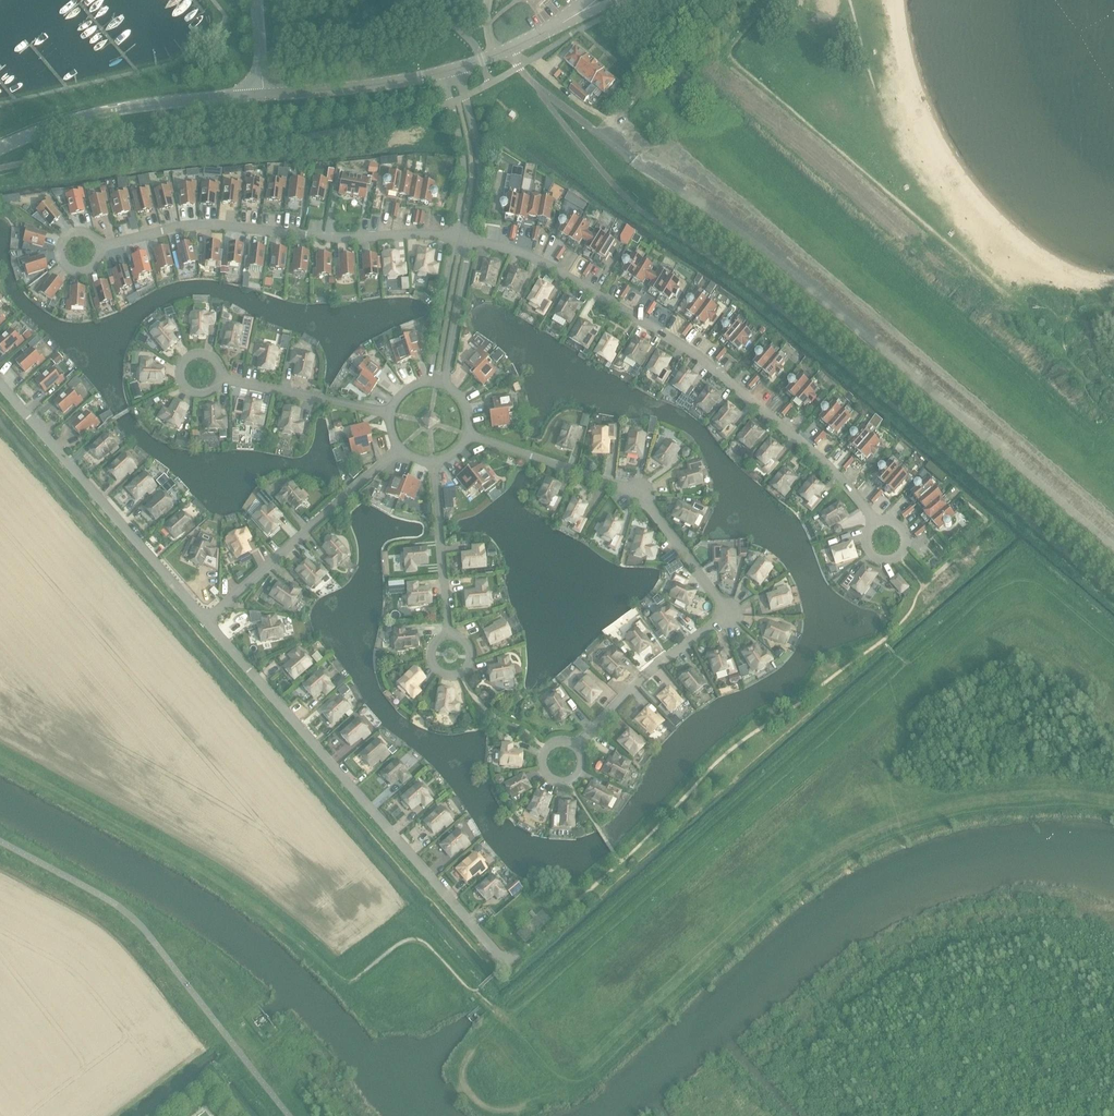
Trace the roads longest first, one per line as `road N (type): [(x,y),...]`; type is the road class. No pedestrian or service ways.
road 1 (residential): [(576,744),(659,661),(730,614),(639,492),(469,437)]
road 2 (residential): [(878,523),(835,471),(700,357),(525,254),(469,239)]
road 3 (residential): [(520,952),(506,964),(206,621)]
road 4 (residential): [(103,248),(200,222),(454,238)]
road 5 (residential): [(206,621),(0,382)]
road 6 (unclassified): [(0,149),(102,112),(258,94)]
road 7 (residential): [(206,621),(397,452)]
road 8 (unclassified): [(258,94),(443,74)]
road 9 (residential): [(469,239),(479,169),(459,69)]
road 10 (residential): [(448,637),(433,466)]
road 11 (residential): [(387,415),(219,380)]
road 12 (residential): [(443,74),(464,170),(454,238)]
road 13 (residential): [(443,383),(469,239)]
road 14 (residential): [(454,238),(430,381)]
road 15 (residential): [(576,744),(557,740),(545,747),(541,767),(549,778),(575,779),(585,762),(581,749)]
road 16 (residential): [(103,248),(83,229),(68,233),(58,248),(73,272),(90,271),(102,256)]

